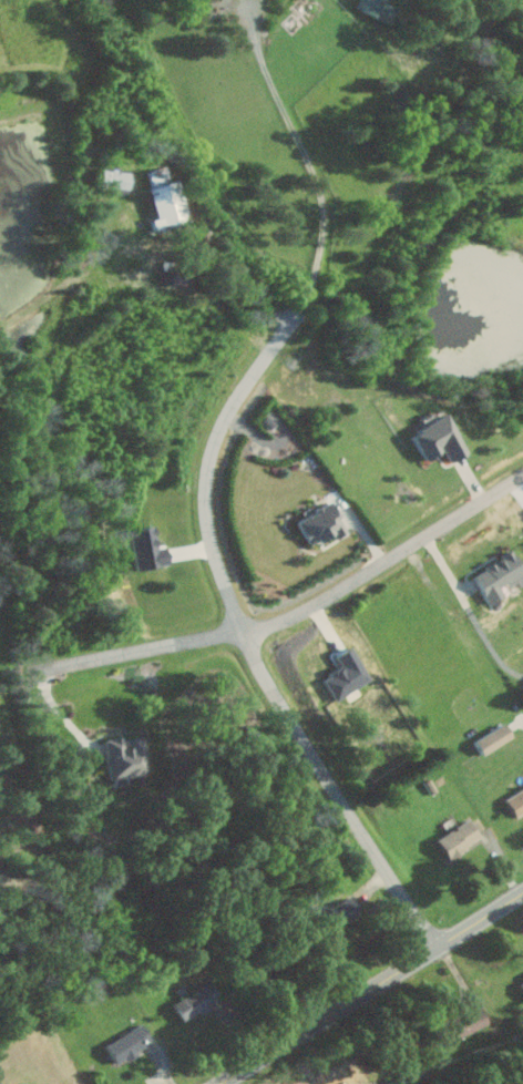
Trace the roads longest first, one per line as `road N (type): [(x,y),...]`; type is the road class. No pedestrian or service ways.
road 1 (residential): [(437,950),(254,652),(206,514),(218,434),(305,304),(326,226),(325,193),(259,57),(257,1)]
road 2 (residential): [(41,671),(287,621),(522,479)]
road 3 (secondary): [(223,1083),(522,895)]

